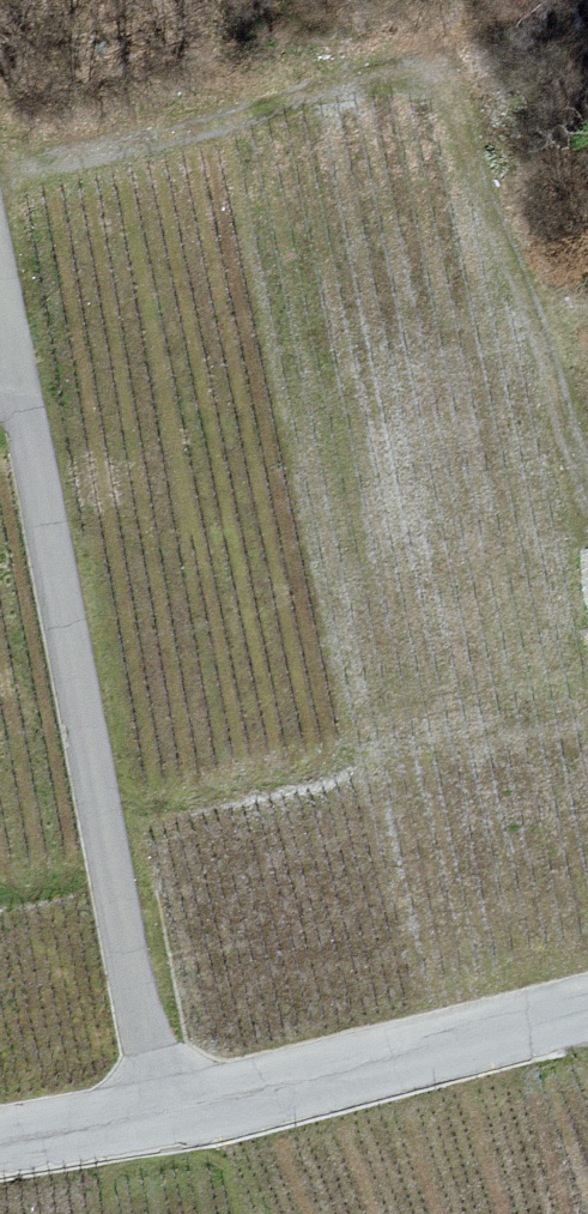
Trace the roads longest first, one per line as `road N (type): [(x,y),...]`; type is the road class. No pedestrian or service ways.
road 1 (unclassified): [(161,1111),(17,395)]
road 2 (unclassified): [(587,1007),(161,1111)]
road 3 (unclassified): [(161,1111),(0,1142)]

